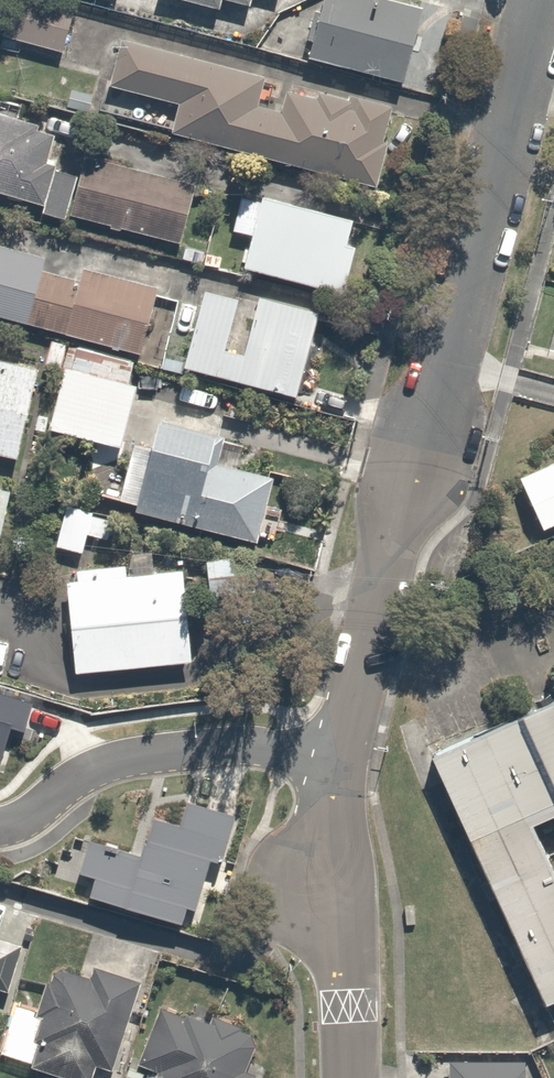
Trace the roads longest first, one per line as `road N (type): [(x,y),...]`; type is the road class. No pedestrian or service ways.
road 1 (residential): [(537,0),(341,748)]
road 2 (residential): [(0,828),(29,820),(91,772),(130,758),(240,746),(341,748)]
road 3 (residential): [(341,748),(338,874),(363,1077)]

